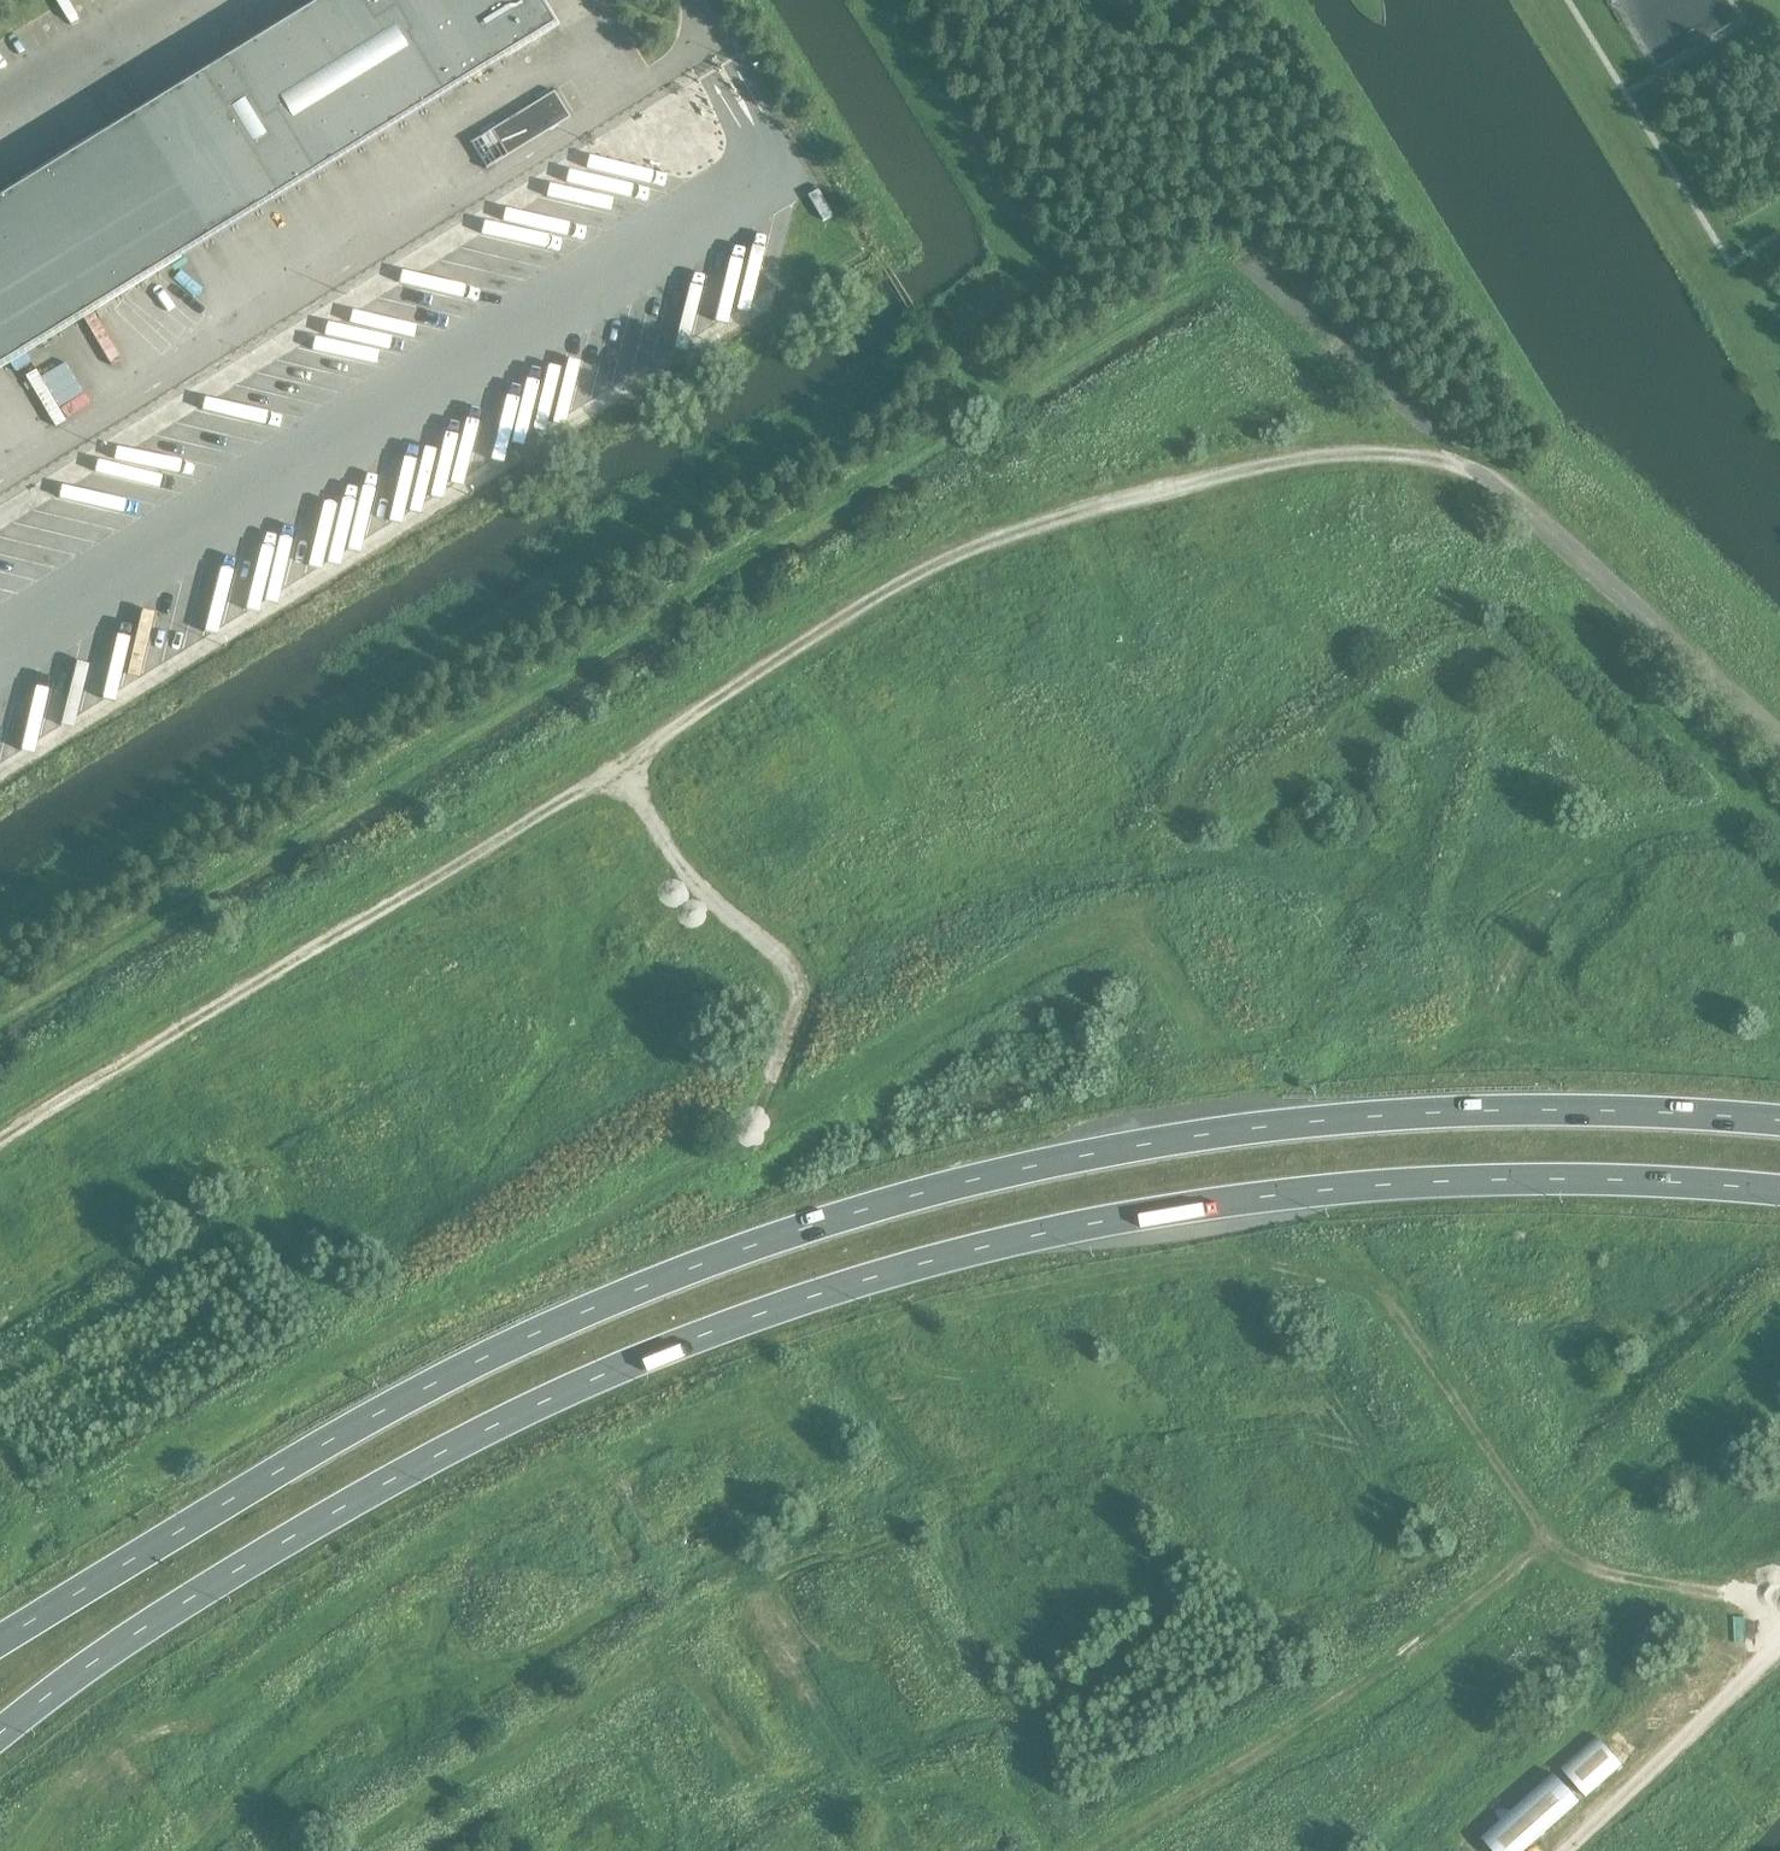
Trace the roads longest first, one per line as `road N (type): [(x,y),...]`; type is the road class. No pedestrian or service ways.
road 1 (track): [(0,1135),(624,763),(884,592),(1004,535),(1246,468),(1362,451),(1441,458),(1473,470),(1531,511),(1779,736)]
road 2 (trunk): [(0,1732),(174,1608),(416,1465),(652,1353),(889,1271),(1126,1216),(1332,1188),(1557,1178),(1779,1190)]
road 3 (trunk): [(1779,1119),(1553,1109),(1342,1118),(1086,1155),(855,1212),(644,1285),(500,1349),(335,1437),(0,1640)]
road 4 (track): [(0,1547),(61,1498),(230,1420),(444,1298),(737,1152),(756,1126)]
road 5 (track): [(811,1850),(688,1677),(650,1664),(336,1850)]
road 6 (track): [(761,1111),(809,1100),(1057,937),(1097,920),(1119,925),(1155,953),(1213,1044)]
road 7 (track): [(1551,1545),(1404,1651),(1093,1850)]
road 8 (track): [(1779,1605),(1574,1565),(1551,1545),(1378,1288)]
road 9 (track): [(624,763),(691,877),(777,948),(793,974),(790,1022),(756,1126)]
road 10 (track): [(1554,1850),(1757,1664),(1779,1628)]
road 11 (track): [(567,1017),(584,939),(663,837)]
road 12 (track): [(1080,512),(1119,631)]

